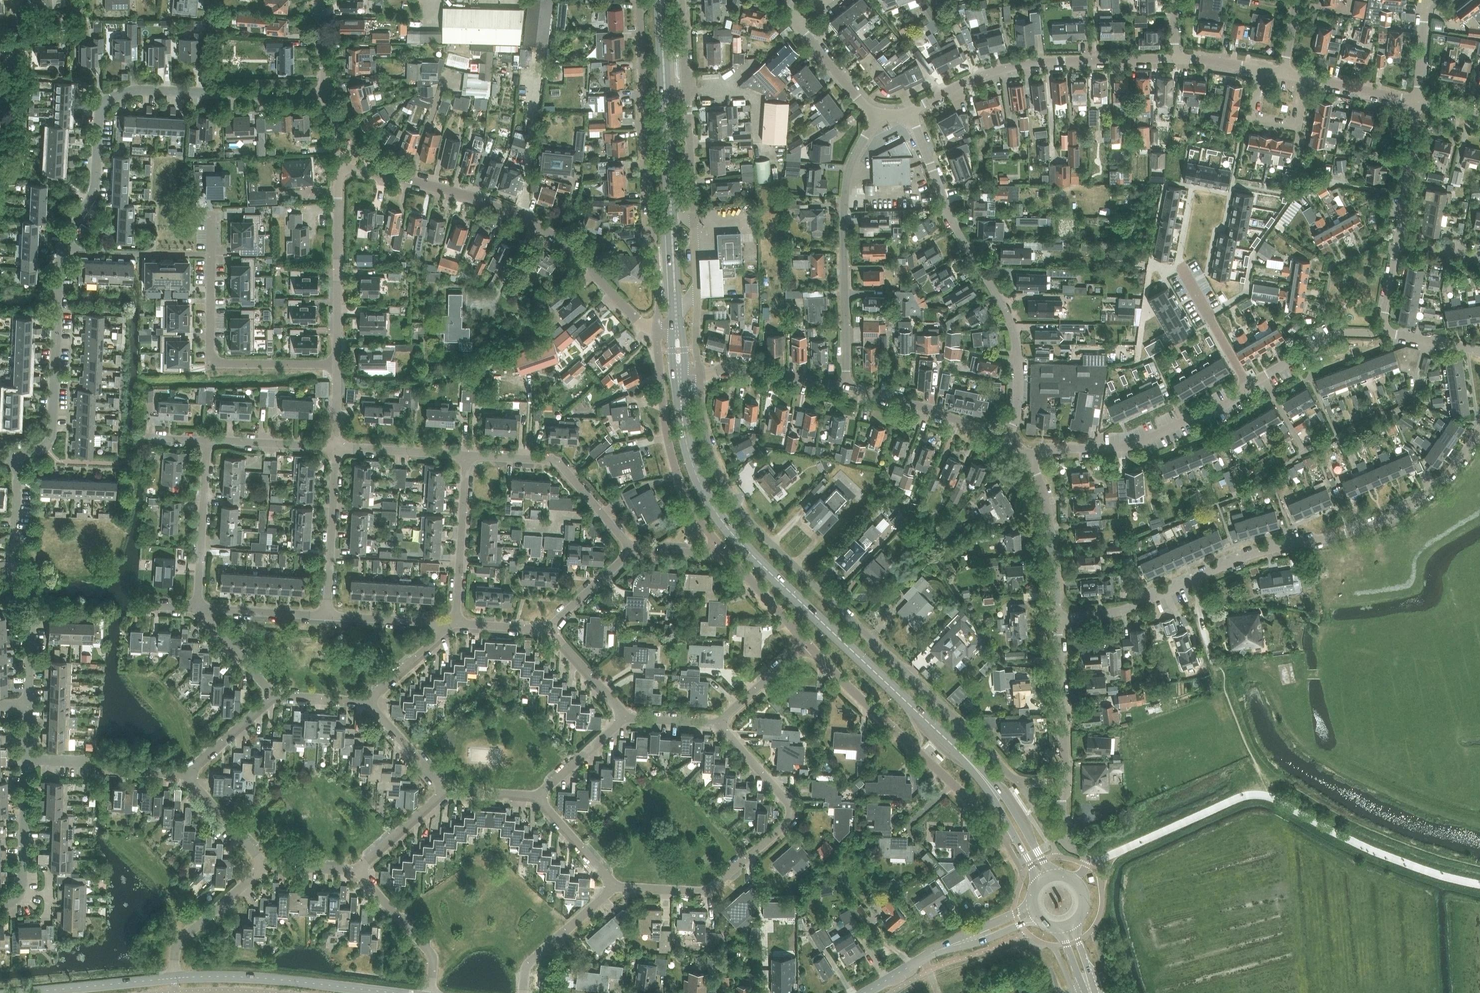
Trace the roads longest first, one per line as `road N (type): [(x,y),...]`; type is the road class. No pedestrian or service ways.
road 1 (residential): [(1015,781),(740,508),(713,461),(700,375)]
road 2 (secondary): [(973,766),(727,527),(691,457),(679,376)]
road 3 (residential): [(1057,614),(1123,607),(1413,499),(1443,477),(1479,427)]
road 4 (residential): [(71,251),(97,198),(101,115),(115,95),(327,94)]
road 5 (residential): [(1010,441),(1017,340),(907,114)]
road 6 (residential): [(641,0),(657,328)]
road 7 (residential): [(613,888),(707,891),(790,819),(719,724)]
road 8 (residential): [(907,114),(1002,72),(1174,57)]
road 9 (residential): [(805,643),(1002,835)]
road 10 (residential): [(846,386),(848,178),(880,120)]
road 11 (residential): [(337,364),(212,364),(212,254)]
road 12 (residential): [(657,328),(670,448),(695,511),(718,543)]
road 13 (residential): [(20,454),(53,438),(60,271),(71,251)]
road 14 (residential): [(694,225),(684,0)]
road 15 (unclassified): [(398,992),(176,977)]
road 16 (residential): [(1038,449),(1136,444),(1244,388)]
road 17 (secondary): [(671,211),(661,0)]
road 18 (unclassified): [(630,551),(557,463),(467,456)]
road 19 (residential): [(337,364),(345,163)]
road 20 (residential): [(534,224),(467,195),(345,163)]
road 21 (unclassified): [(864,992),(935,953),(1035,913)]
road 22 (residential): [(1010,441),(846,386)]
road 23 (residential): [(1065,784),(1057,614)]
road 24 (residential): [(460,624),(467,456)]
road 25 (residential): [(201,609),(208,441)]
road 26 (residential): [(328,615),(336,448)]
road 27 (residential): [(1057,614),(1038,449)]
road 28 (residential): [(0,906),(18,902),(26,890),(31,760)]
road 29 (residential): [(657,328),(636,319),(534,224)]
road 30 (unclassified): [(176,977),(20,992)]
road 31 (residential): [(352,870),(433,958),(429,992)]
road 32 (residential): [(1244,388),(1338,333),(1382,331)]
road 33 (residential): [(1306,80),(1293,129),(1249,121),(1256,68)]
road 34 (residential): [(176,977),(177,943),(263,867)]
road 35 (residential): [(846,386),(727,367),(700,375)]
road 36 (residential): [(524,992),(526,964),(613,888)]
road 37 (residential): [(212,254),(71,251)]
road 38 (secondary): [(1051,878),(1002,792),(973,766)]
road 39 (residential): [(1244,388),(1178,267)]
road 40 (residential): [(1398,241),(1418,106)]
road 41 (residential): [(20,0),(0,132)]
road 42 (residential): [(718,543),(805,643)]
road 43 (residential): [(460,624),(328,615)]
road 44 (residential): [(467,456),(336,448)]
road 45 (residential): [(880,120),(795,24)]
road 46 (residential): [(336,448),(208,441)]
road 47 (residential): [(328,615),(201,609)]
road 48 (residential): [(18,576),(20,454)]
road 49 (residential): [(263,867),(188,773)]

